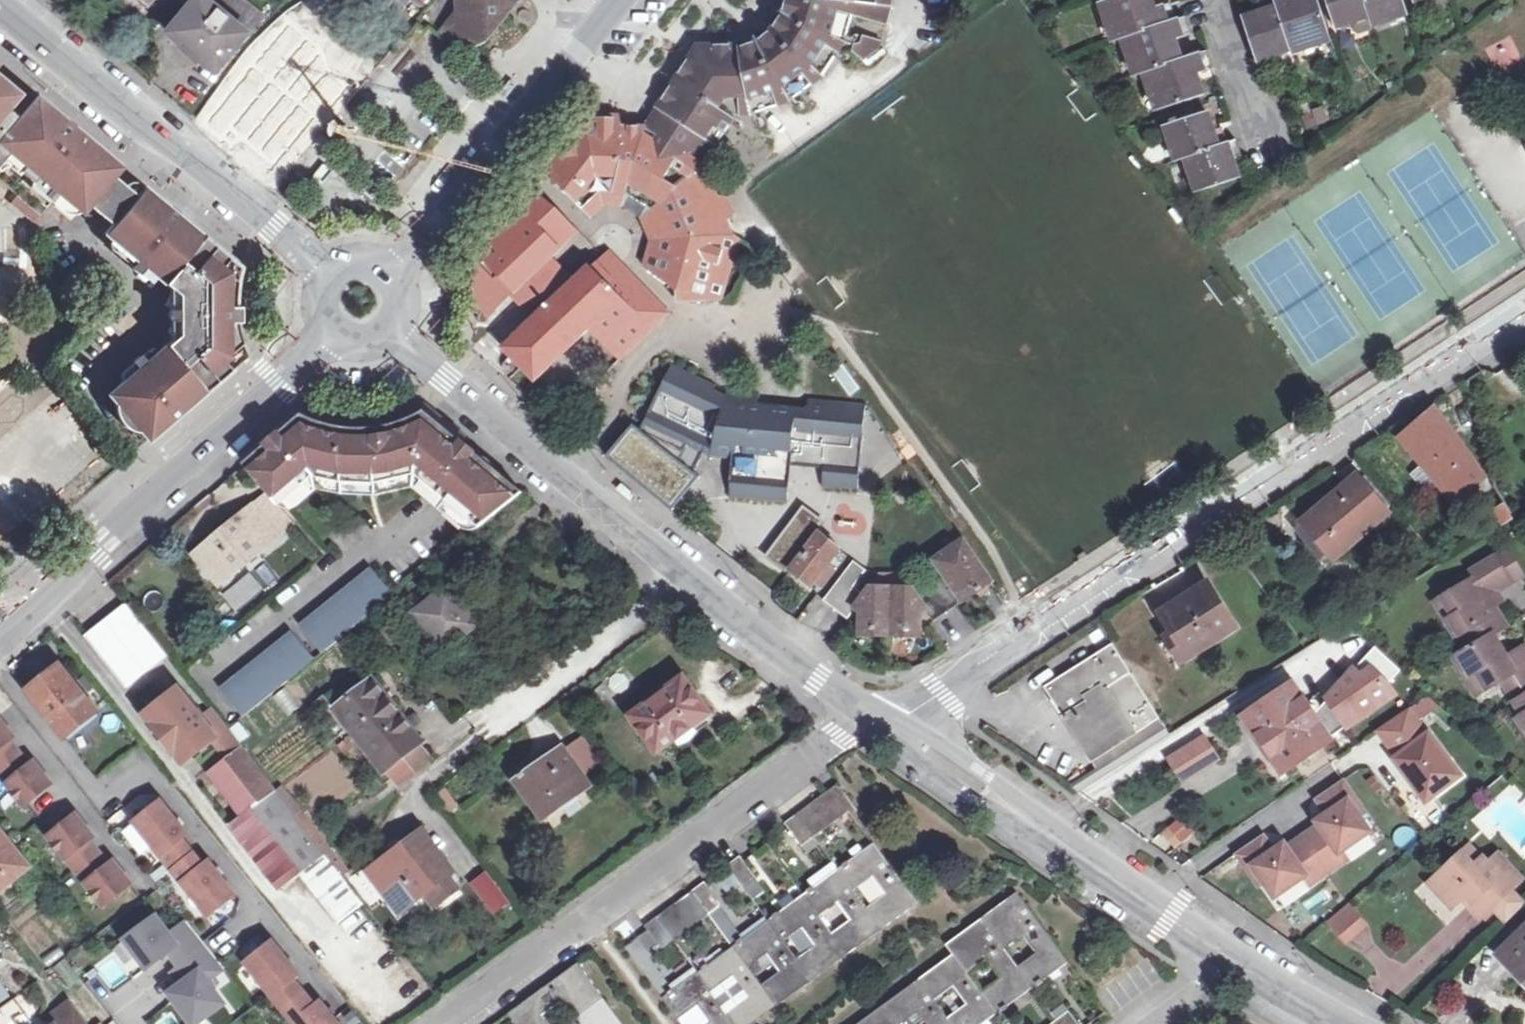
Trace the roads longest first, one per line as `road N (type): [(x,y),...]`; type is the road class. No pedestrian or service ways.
road 1 (residential): [(1524,306),(1068,612),(938,687),(870,714)]
road 2 (tertiary): [(385,327),(683,579),(870,714)]
road 3 (residential): [(870,714),(440,1023)]
road 4 (secondary): [(0,648),(340,335)]
road 5 (tertiary): [(0,3),(329,284)]
road 6 (tertiary): [(870,714),(1219,955)]
road 7 (secondary): [(385,283),(619,0)]
road 8 (residential): [(1266,140),(1219,0)]
road 9 (tertiary): [(1219,955),(1341,1023)]

